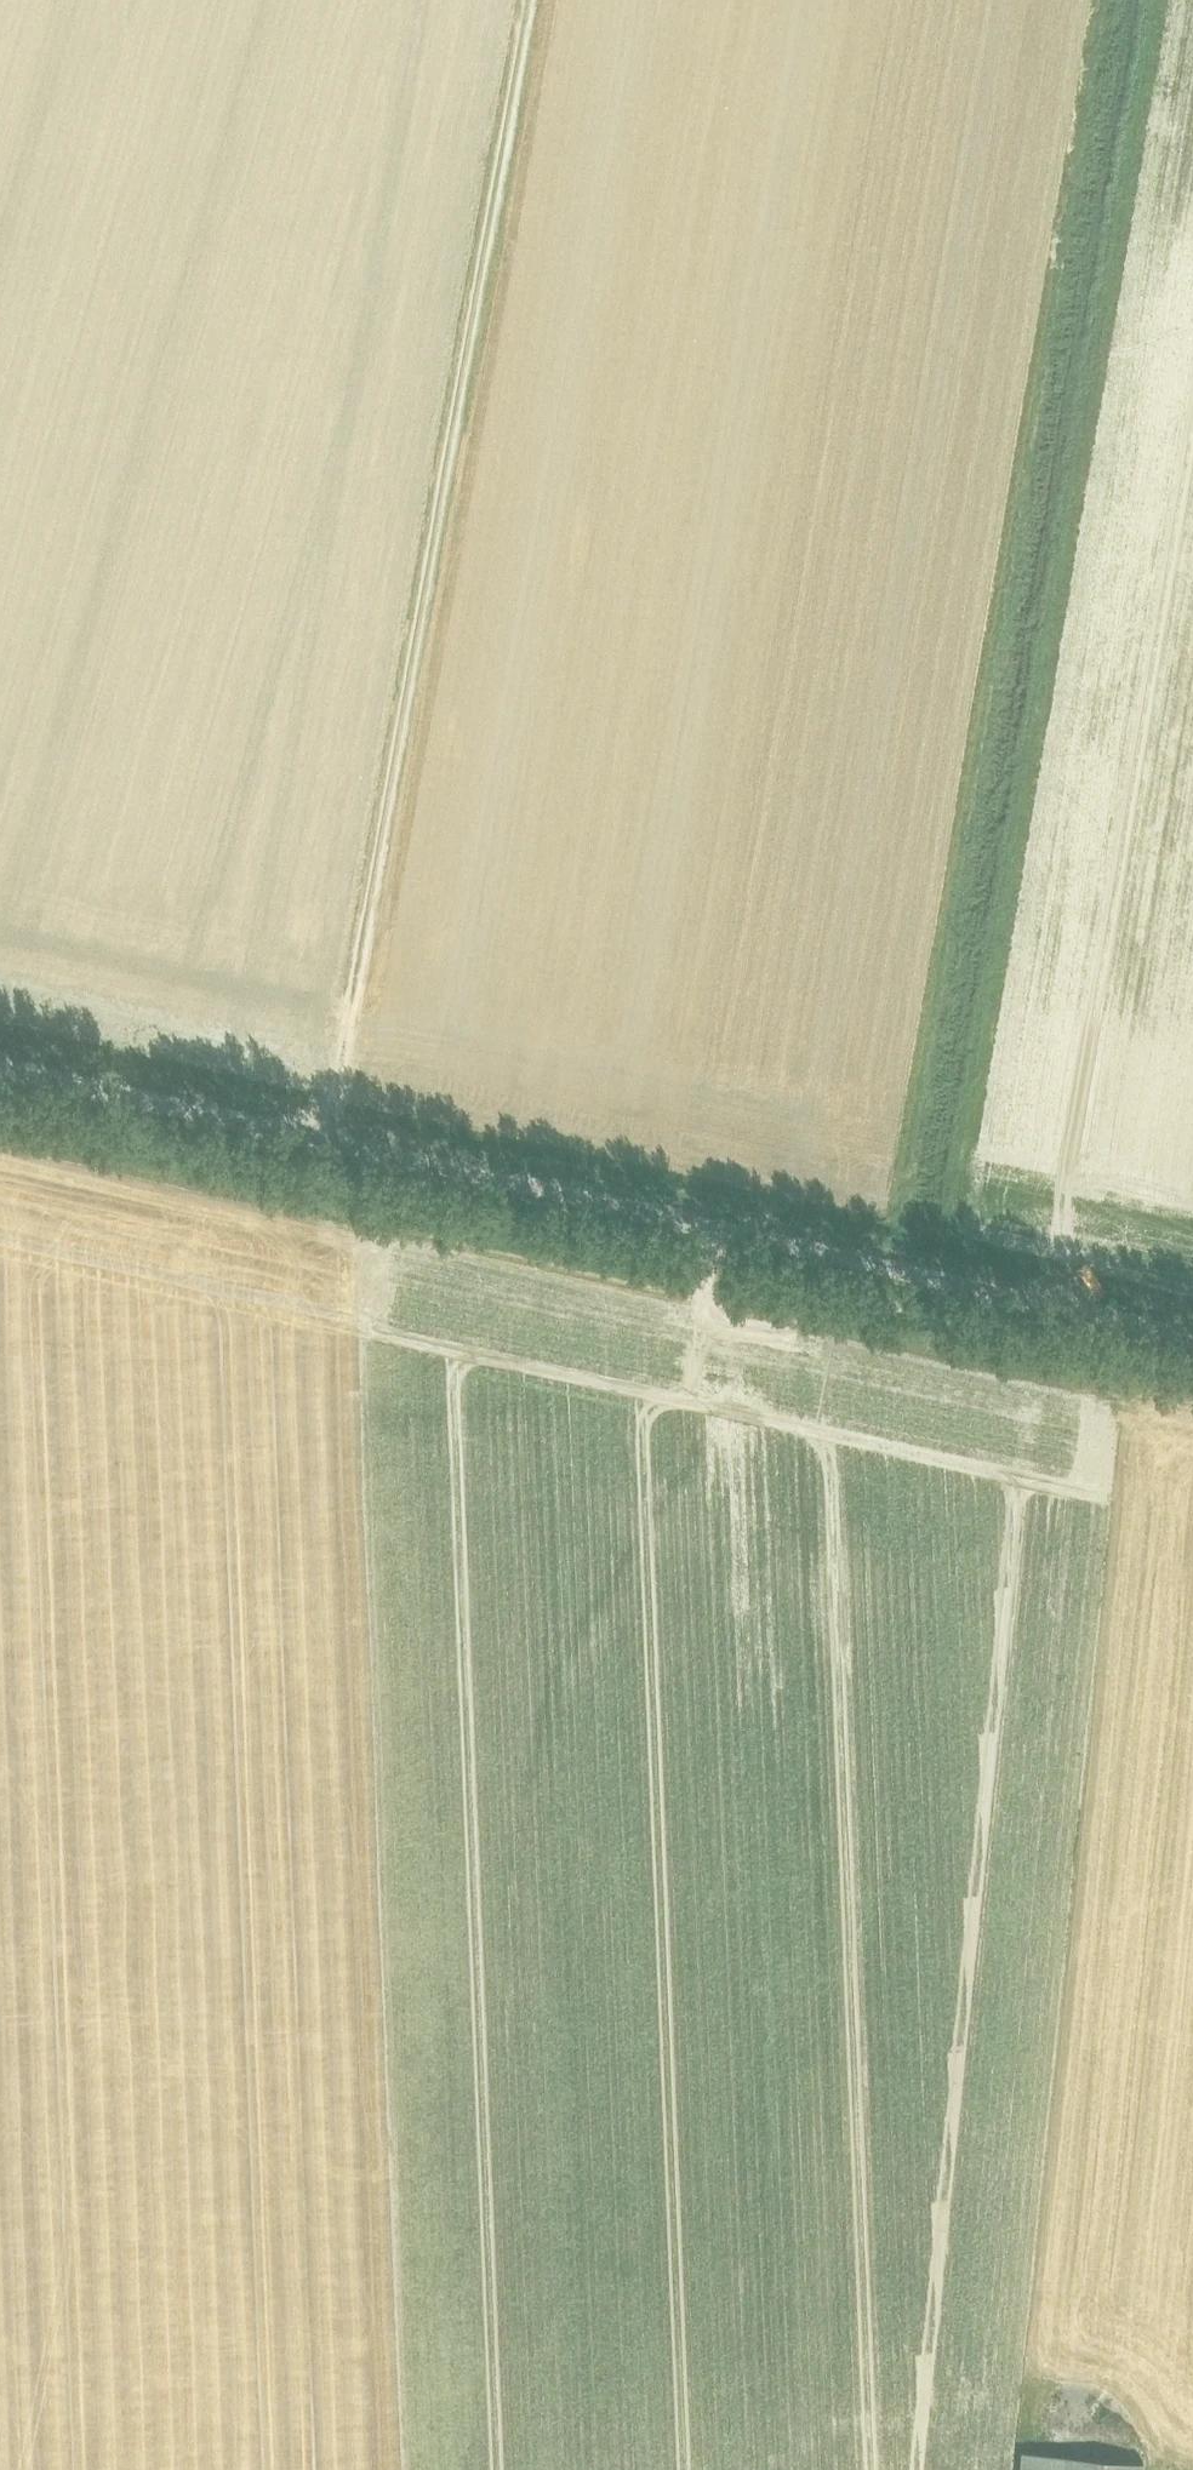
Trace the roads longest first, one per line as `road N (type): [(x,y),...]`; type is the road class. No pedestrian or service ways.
road 1 (track): [(1192,1339),(0,1067)]

